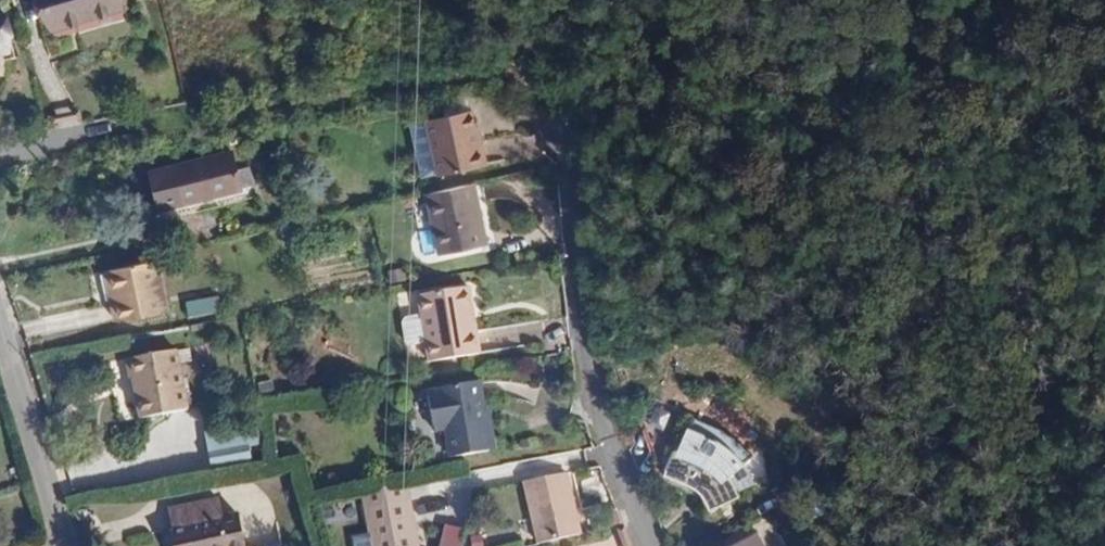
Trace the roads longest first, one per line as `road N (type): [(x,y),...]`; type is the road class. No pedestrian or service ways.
road 1 (residential): [(527,75),(556,107),(574,202),(580,327),(600,423),(651,545)]
road 2 (residential): [(0,332),(65,545)]
road 3 (residential): [(0,174),(142,142)]

